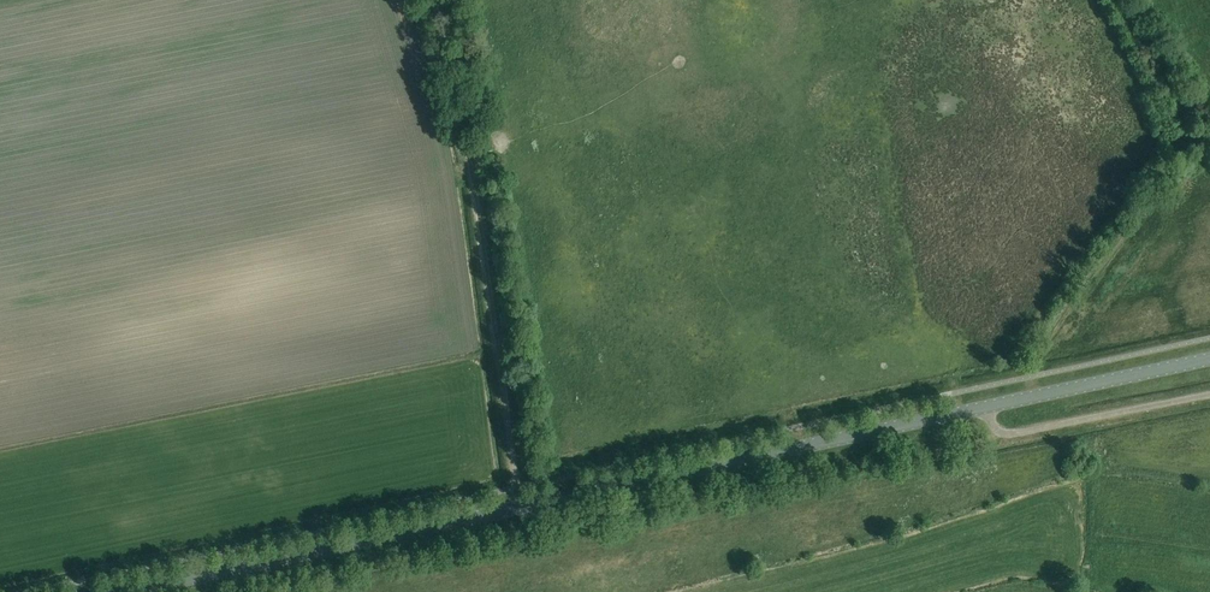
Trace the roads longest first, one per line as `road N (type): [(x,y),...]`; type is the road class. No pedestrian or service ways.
road 1 (tertiary): [(1209,358),(133,591)]
road 2 (track): [(515,489),(473,185),(434,0)]
road 3 (track): [(1124,0),(1195,130),(1036,360),(1036,396)]

